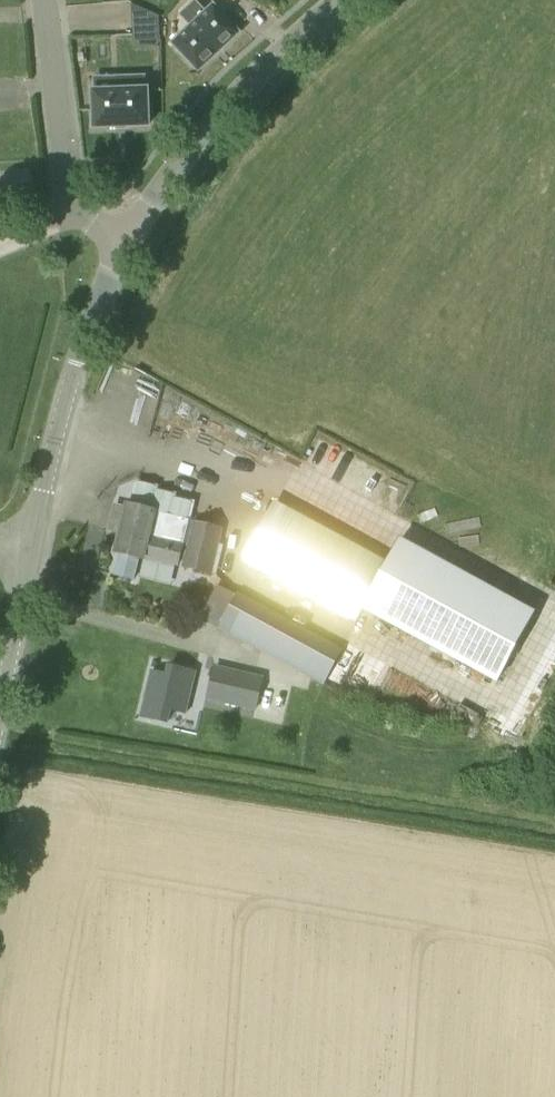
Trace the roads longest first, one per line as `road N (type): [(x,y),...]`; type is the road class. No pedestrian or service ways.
road 1 (tertiary): [(121,248),(191,147),(337,0)]
road 2 (tertiary): [(26,561),(78,366),(121,248)]
road 3 (residential): [(121,248),(70,197),(49,0)]
road 4 (tertiary): [(0,701),(26,561)]

